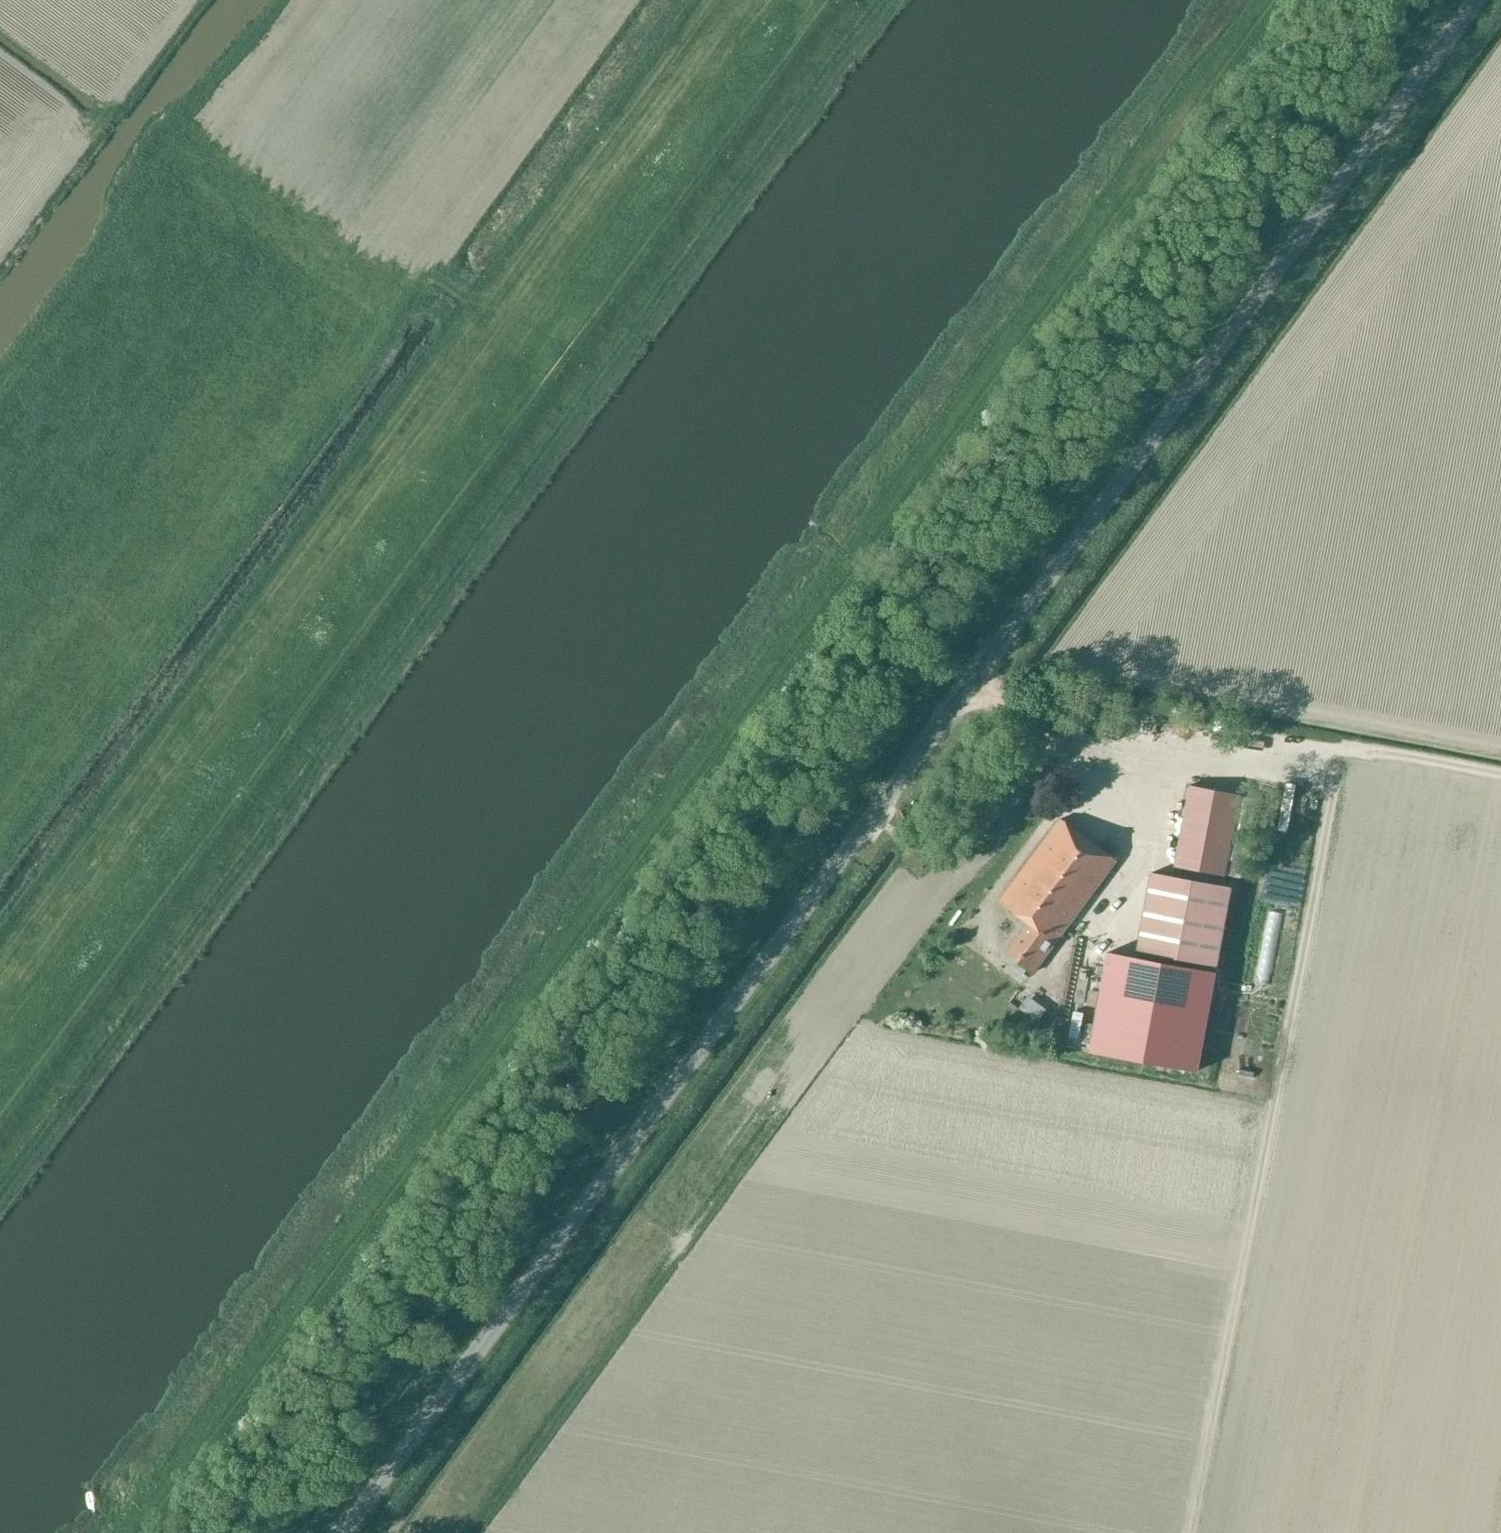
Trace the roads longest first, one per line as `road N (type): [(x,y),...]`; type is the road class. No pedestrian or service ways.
road 1 (unclassified): [(334,1532),(1472,0)]

